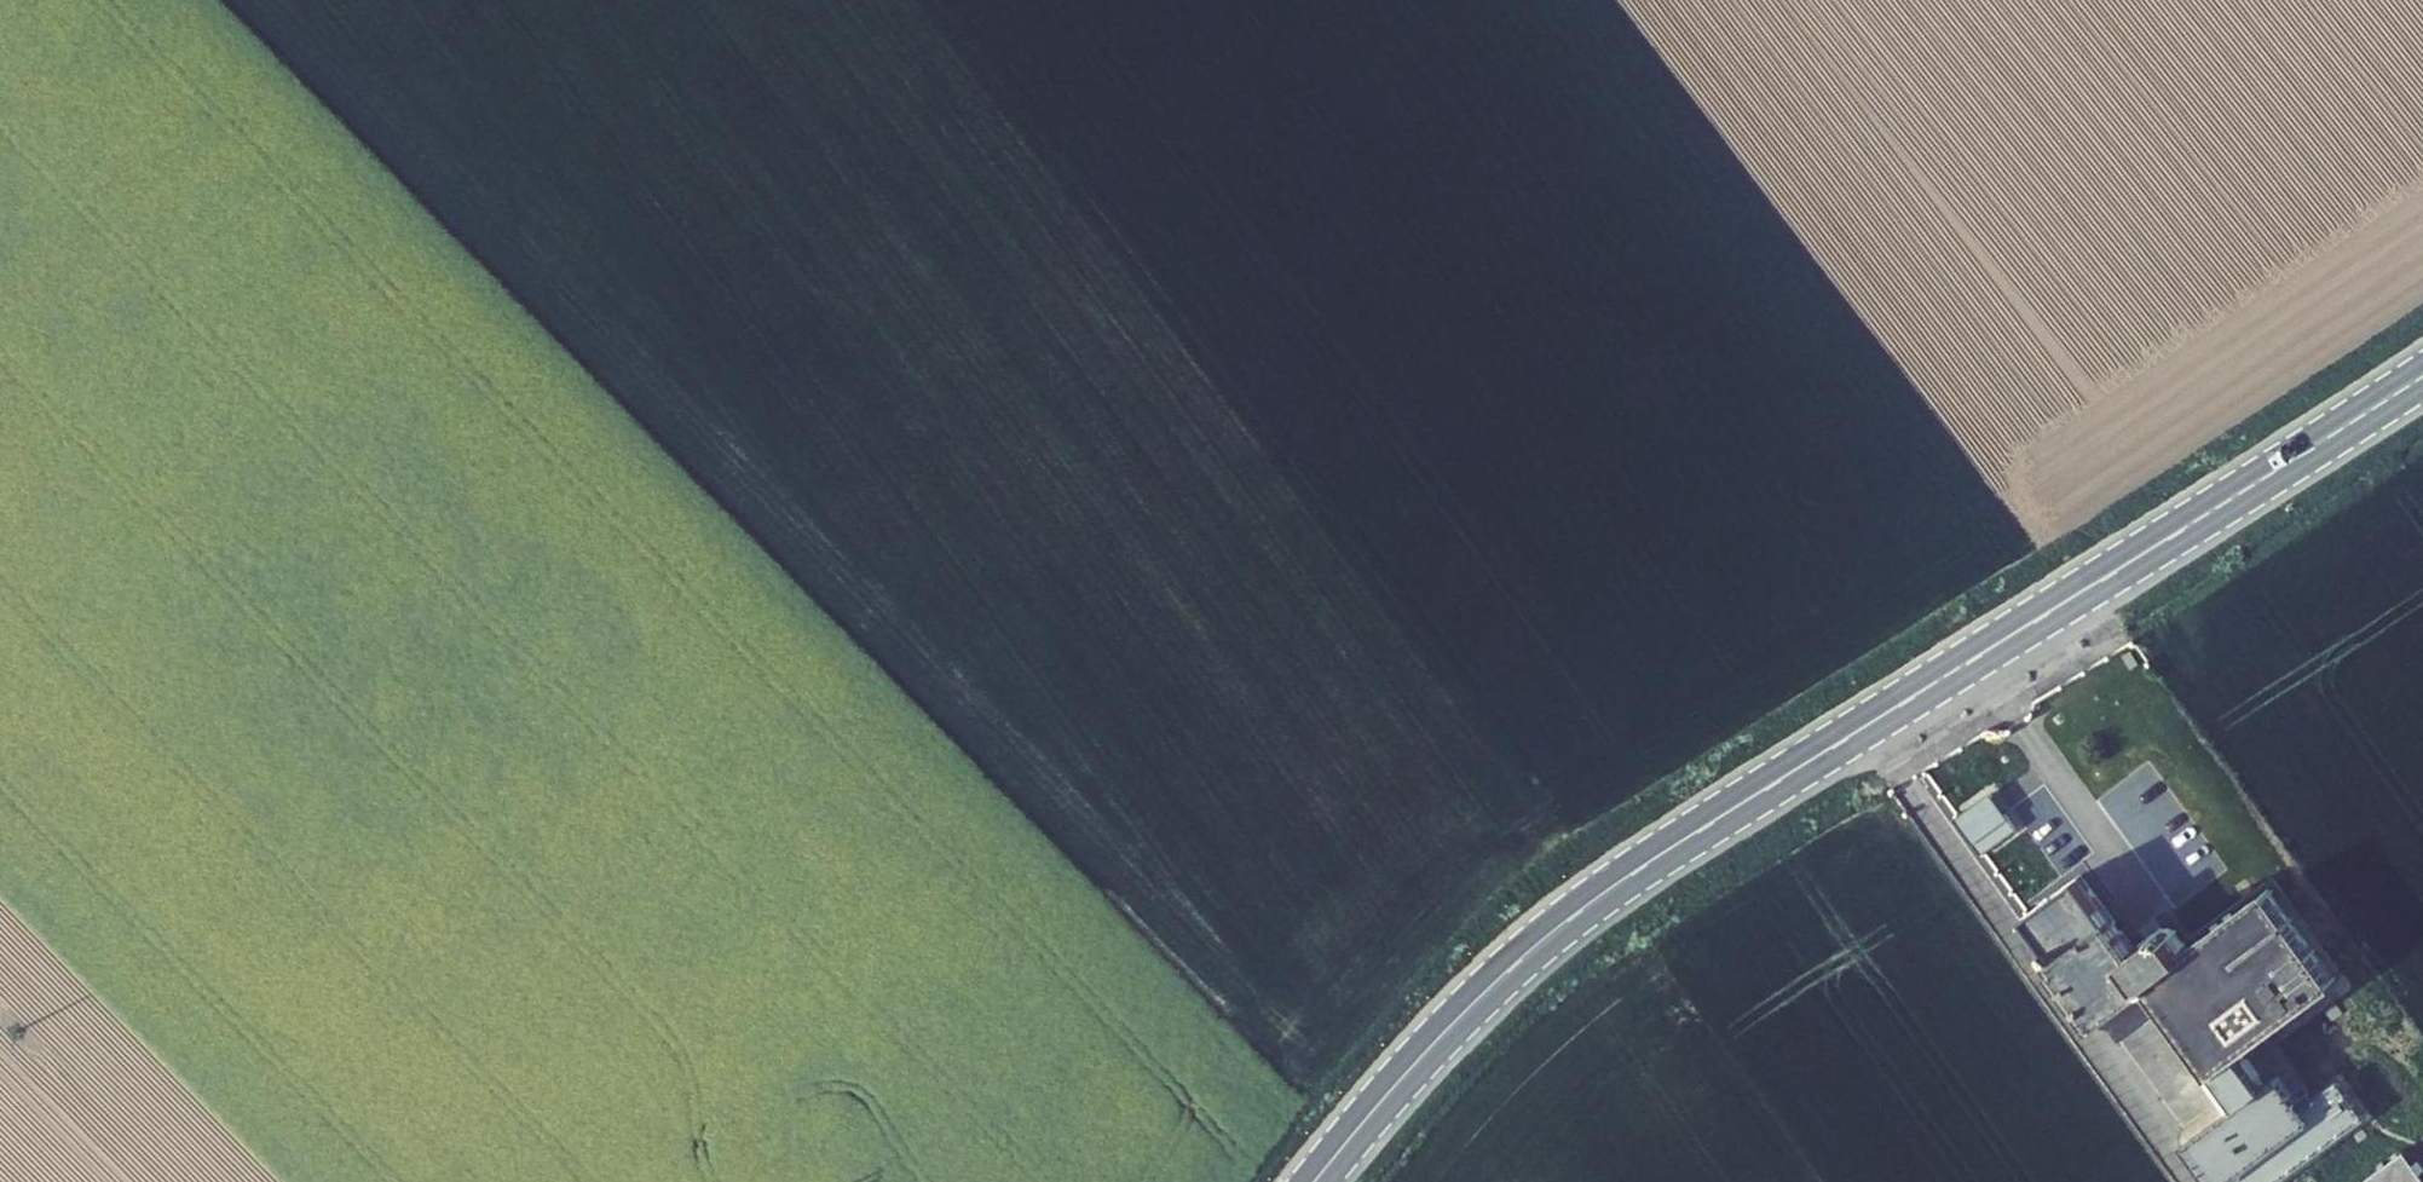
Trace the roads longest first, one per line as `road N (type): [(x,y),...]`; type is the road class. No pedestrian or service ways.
road 1 (primary): [(1315,1181),(1482,996),(1608,891),(2422,376)]

